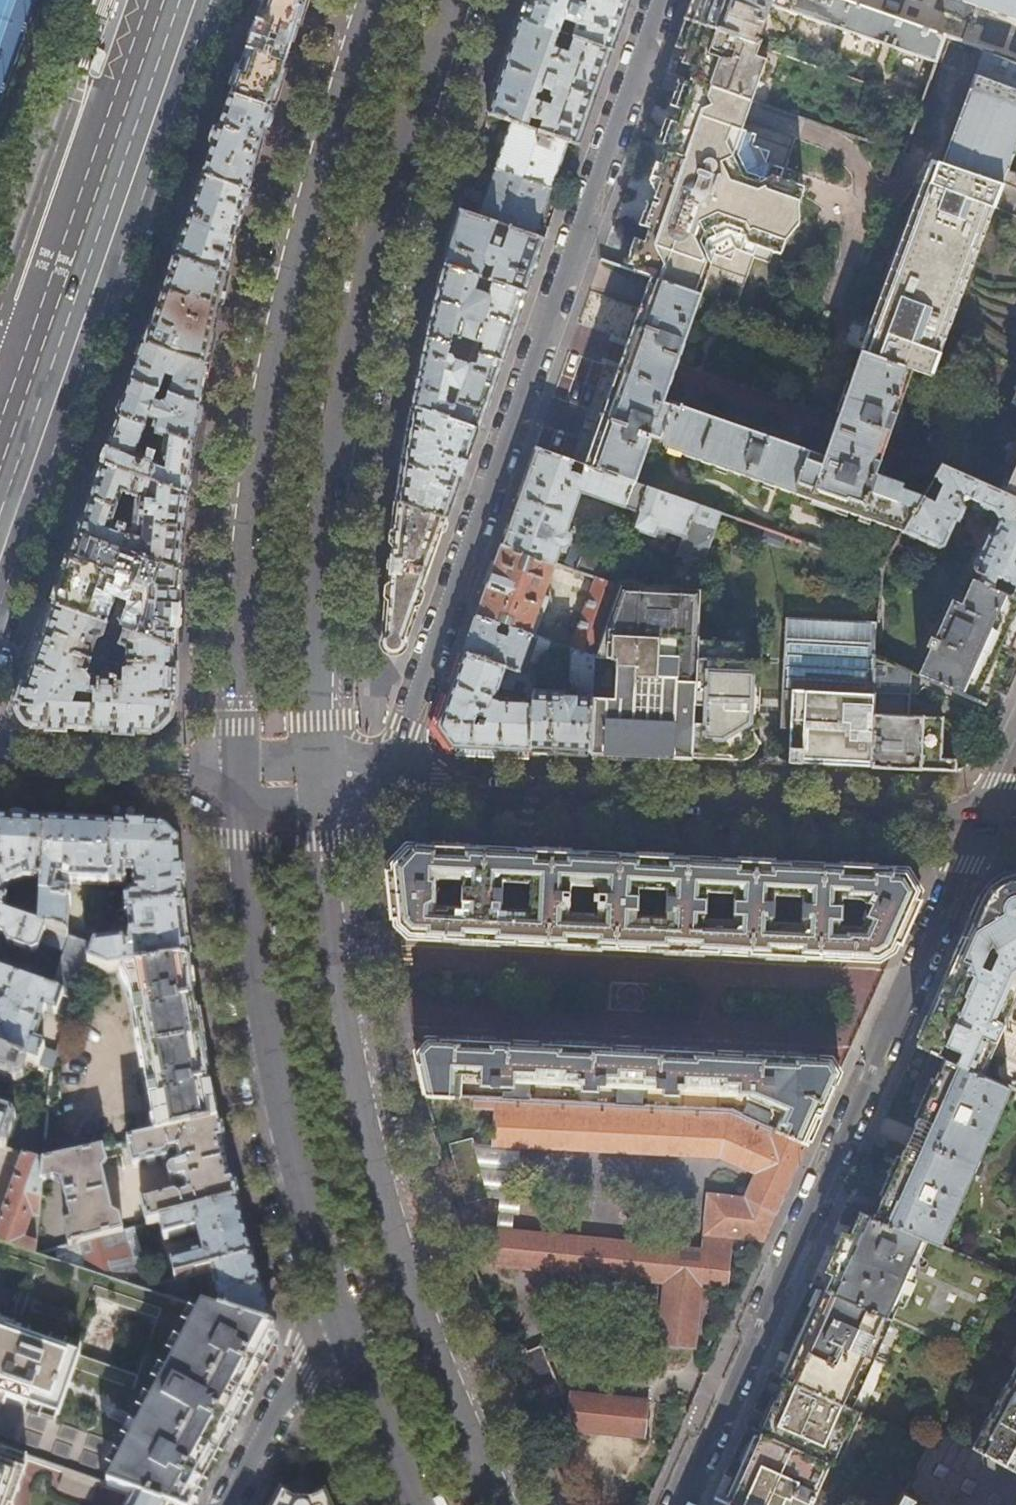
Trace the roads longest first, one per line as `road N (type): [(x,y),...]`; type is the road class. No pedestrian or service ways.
road 1 (residential): [(366,788),(406,727),(659,0)]
road 2 (primary): [(324,786),(320,591),(345,398),(456,0)]
road 3 (primary): [(376,0),(303,228),(266,389),(233,784)]
road 4 (residential): [(979,824),(680,1504)]
road 5 (primary): [(502,1504),(448,1389),(365,1130),(326,842)]
road 6 (tertiary): [(366,788),(908,812),(979,824)]
road 7 (primary): [(186,0),(0,540)]
road 8 (primary): [(233,784),(292,1151),(340,1317)]
road 9 (tertiary): [(0,773),(233,784)]
road 10 (residential): [(229,1504),(303,1365),(340,1317)]
road 11 (primary): [(340,1317),(418,1504)]

